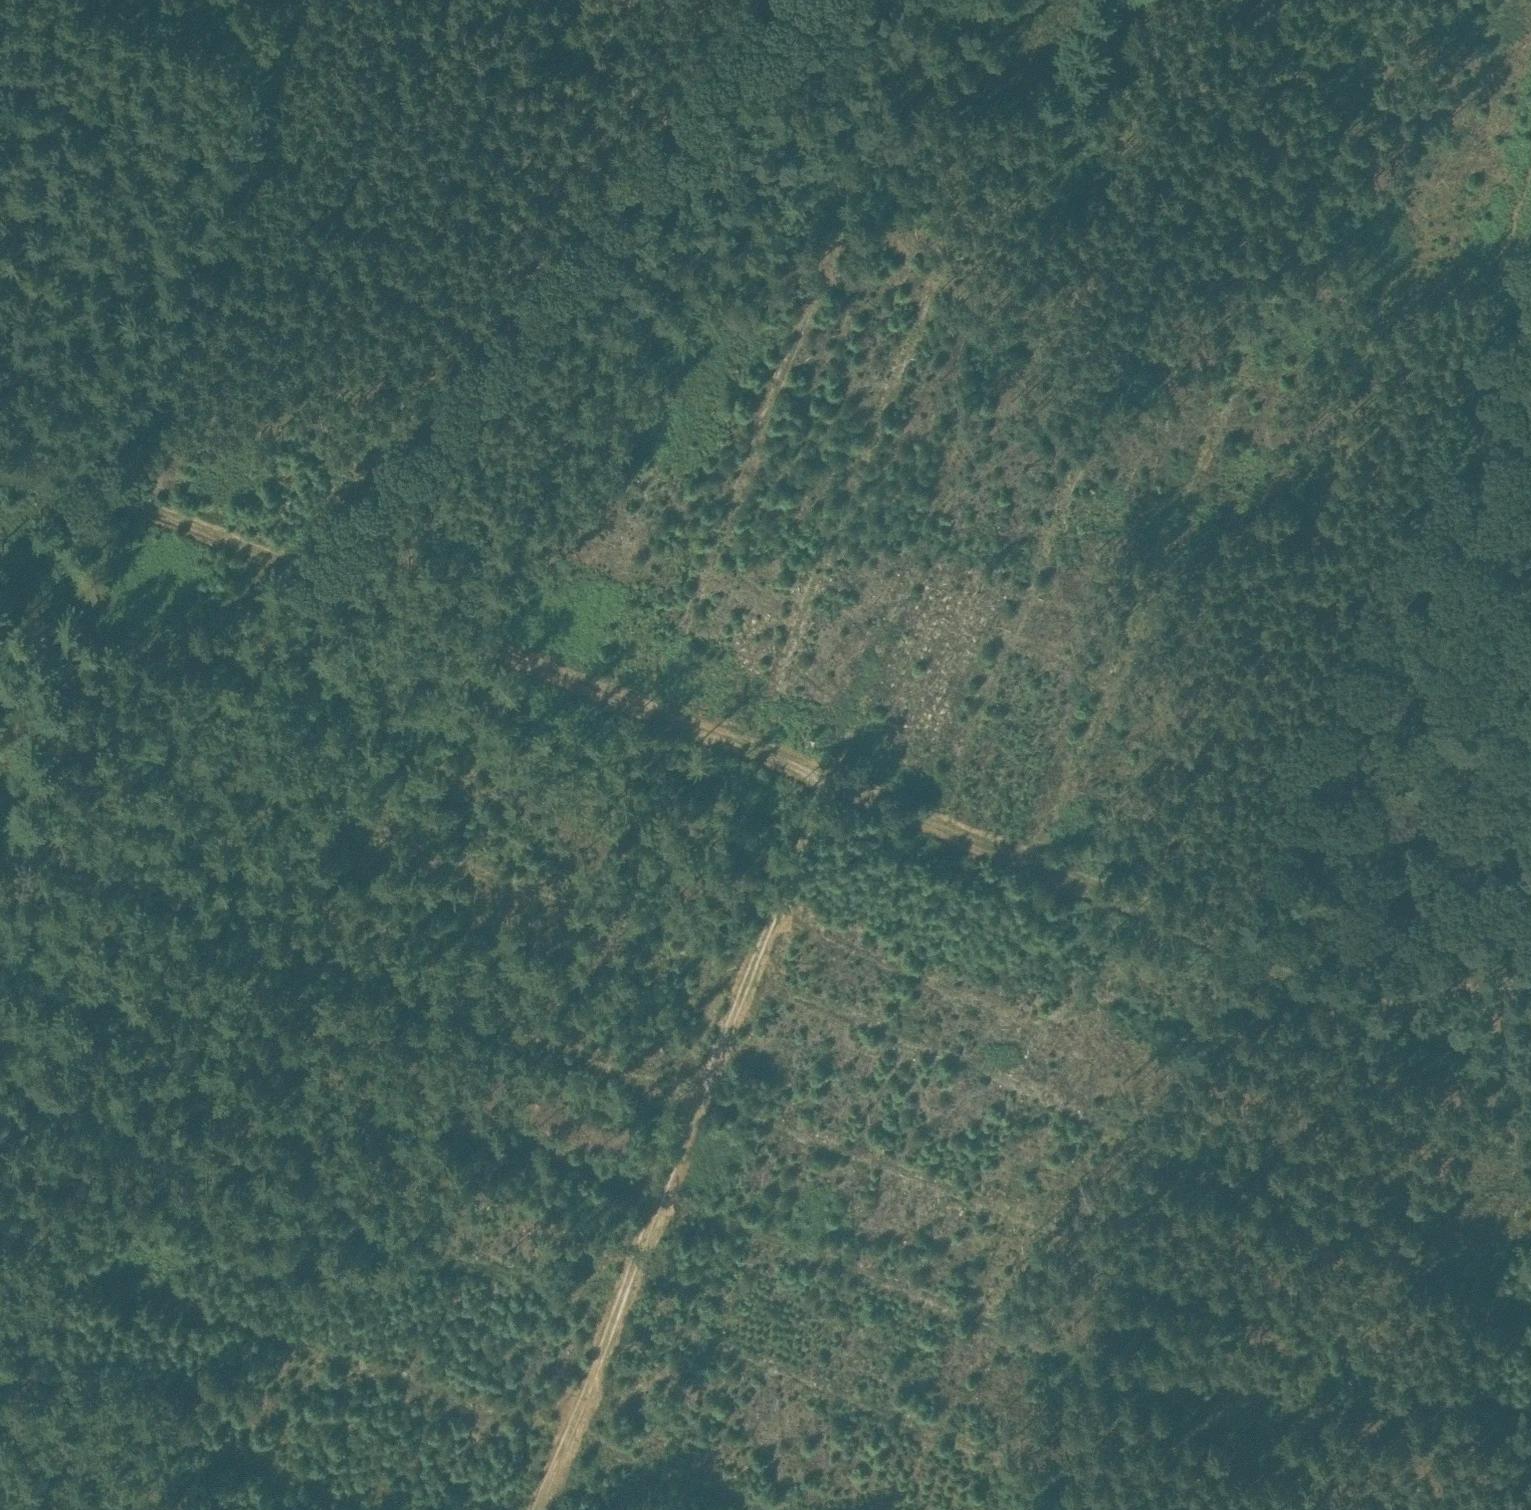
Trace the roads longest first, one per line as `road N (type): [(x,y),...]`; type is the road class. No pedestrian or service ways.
road 1 (track): [(0,458),(1530,1083)]
road 2 (track): [(576,1509),(841,801)]

